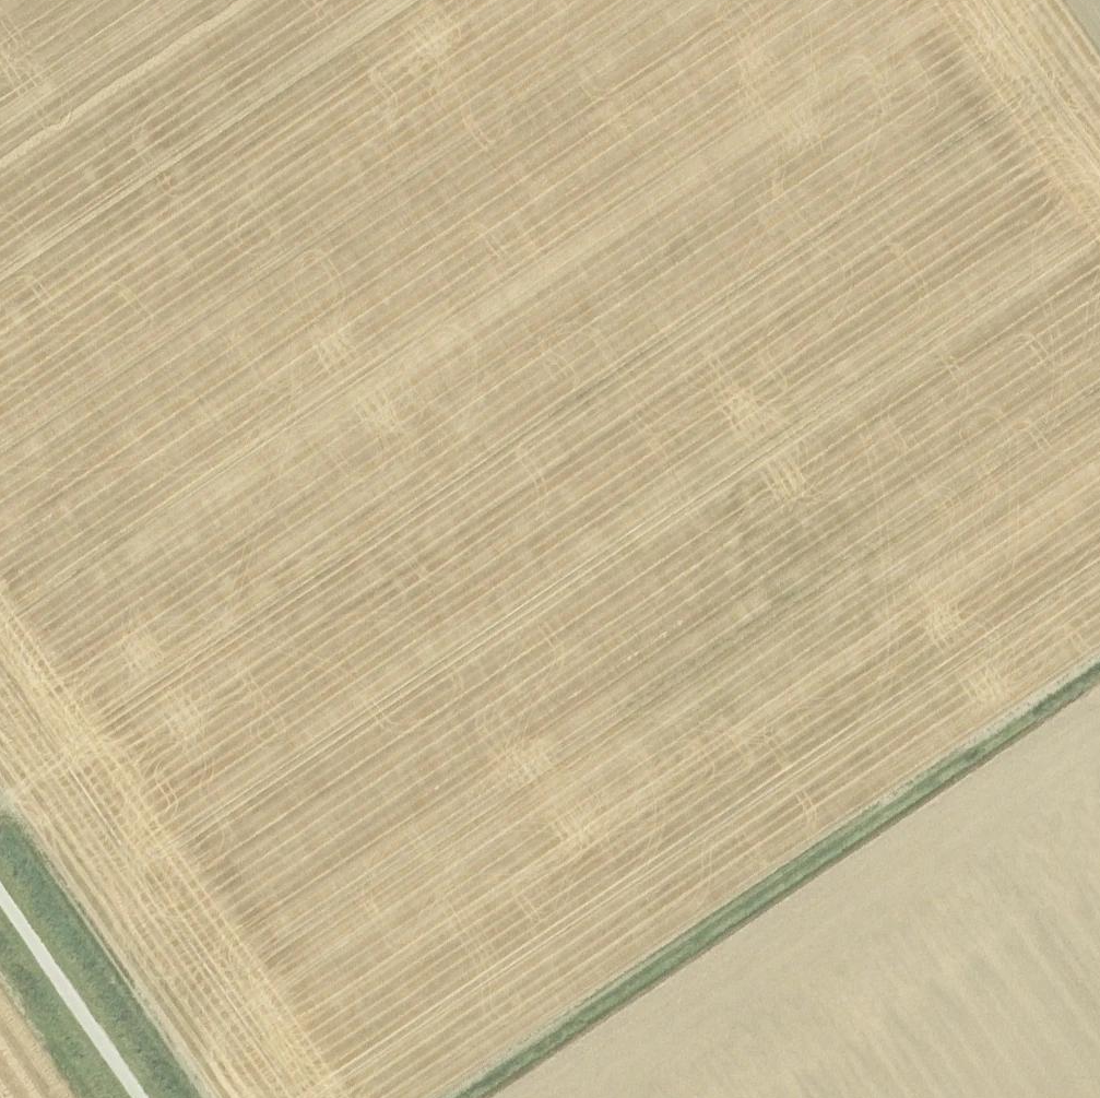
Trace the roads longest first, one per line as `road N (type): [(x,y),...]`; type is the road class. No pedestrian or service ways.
road 1 (unclassified): [(141,1097),(0,892)]

